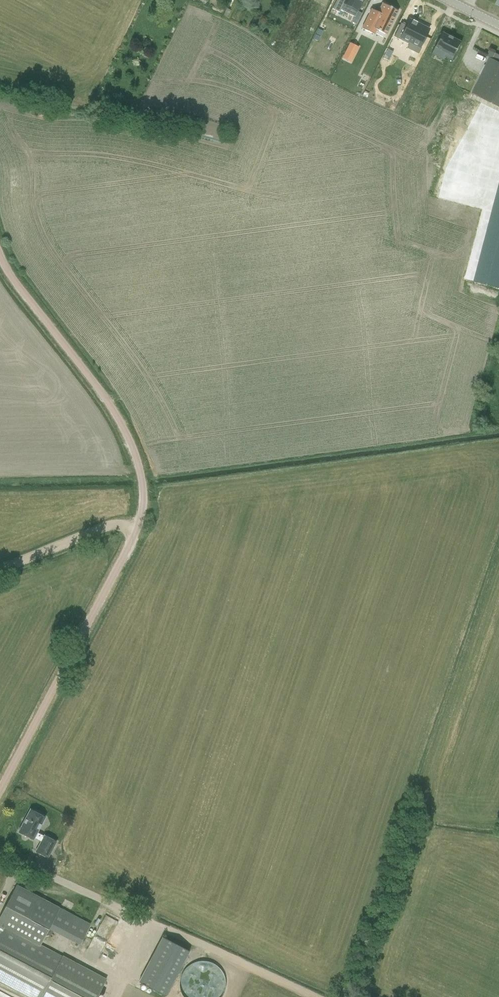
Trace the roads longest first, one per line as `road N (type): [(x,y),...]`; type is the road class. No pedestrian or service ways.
road 1 (unclassified): [(0,789),(136,531),(143,495),(121,424),(0,257)]
road 2 (track): [(313,996),(0,854)]
road 3 (track): [(0,569),(116,524),(138,523)]

